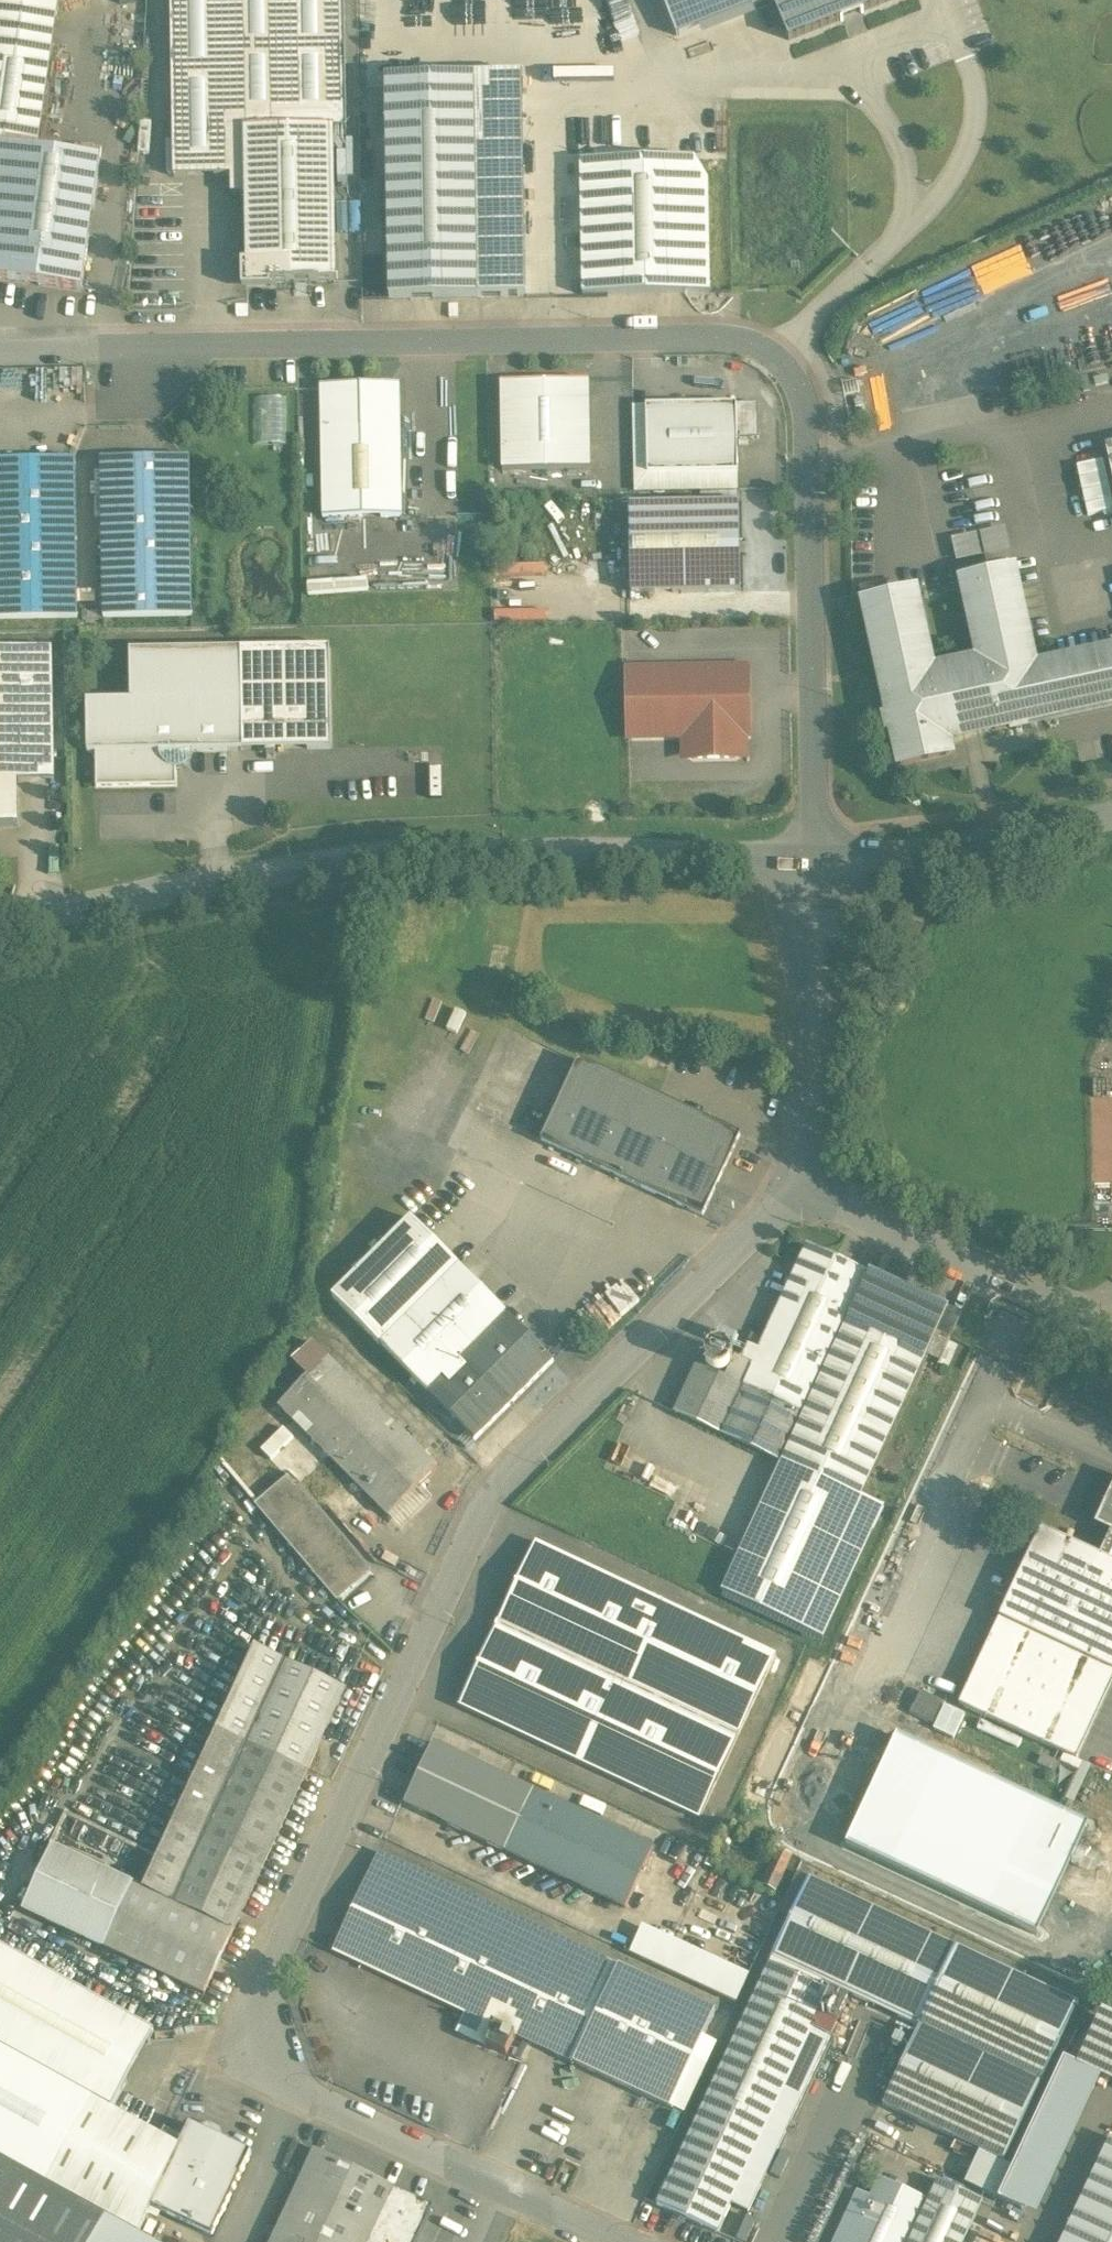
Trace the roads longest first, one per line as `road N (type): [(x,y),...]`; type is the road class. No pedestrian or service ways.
road 1 (residential): [(813,1205),(766,1221),(634,1338),(484,1503),(264,1976),(269,2057),(325,2105),(617,2241)]
road 2 (residential): [(823,853),(809,435),(804,401),(775,354),(736,338),(704,337),(0,350)]
road 3 (residential): [(823,853),(473,854),(323,866),(0,922)]
road 4 (residential): [(813,1205),(823,853)]
road 5 (residential): [(1111,1336),(813,1205)]
road 6 (residential): [(1111,818),(973,847),(823,853)]

